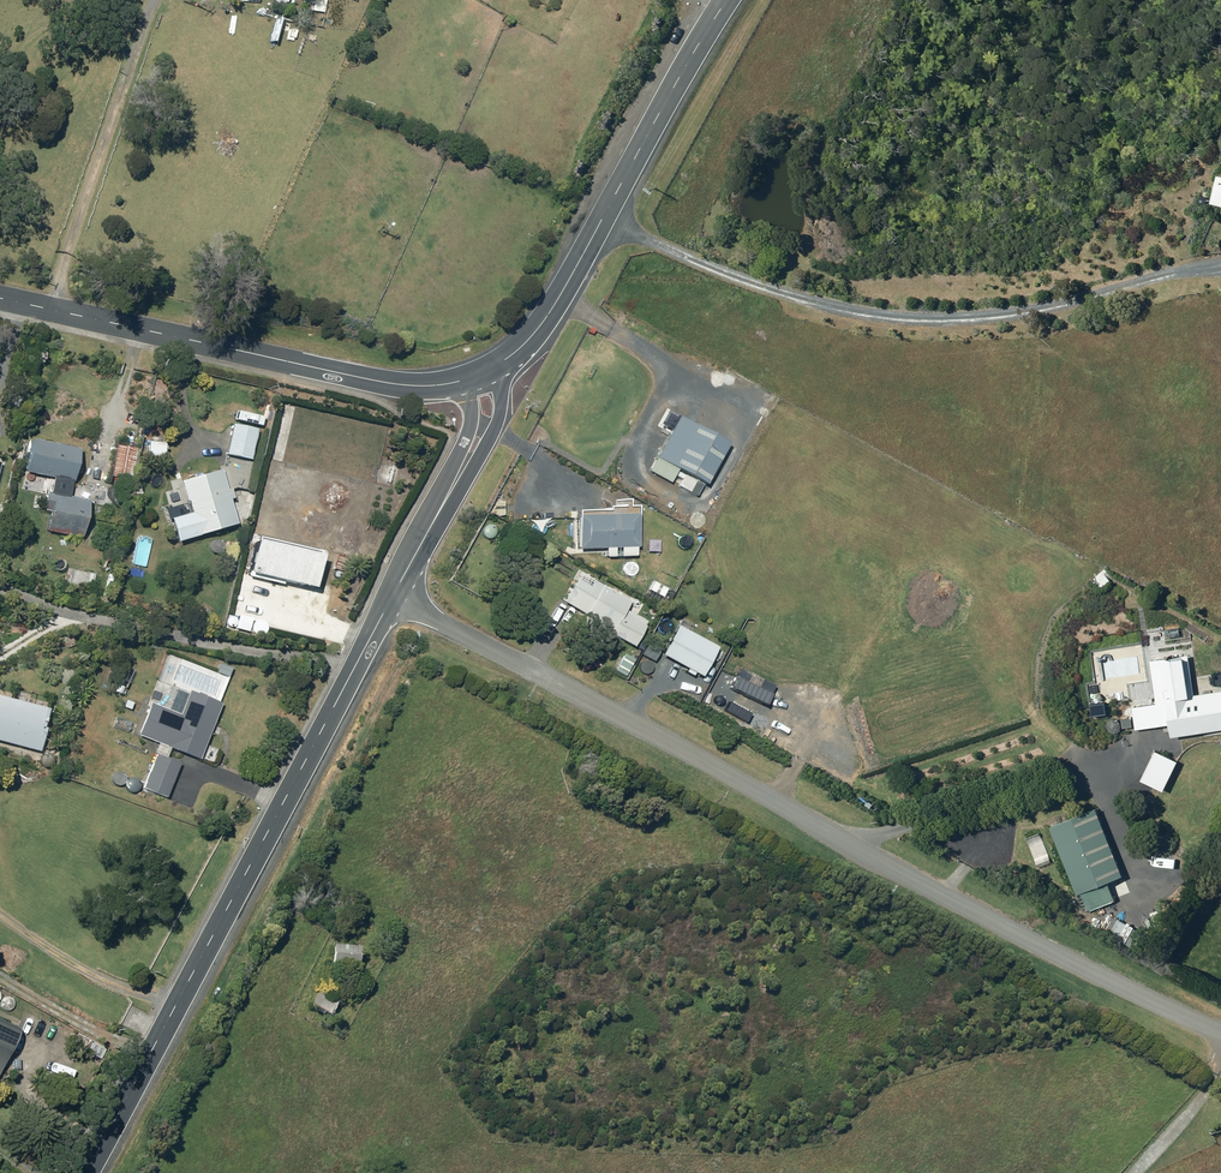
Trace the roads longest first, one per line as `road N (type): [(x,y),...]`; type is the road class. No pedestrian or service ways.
road 1 (residential): [(1220,1029),(1184,1018),(393,595)]
road 2 (tertiary): [(393,595),(87,1172)]
road 3 (tertiary): [(0,297),(380,384),(461,382)]
road 4 (secondary): [(493,368),(554,306),(724,0)]
road 5 (tertiary): [(493,368),(502,393),(494,432),(442,505)]
road 6 (tertiary): [(442,505),(470,422),(461,382)]

